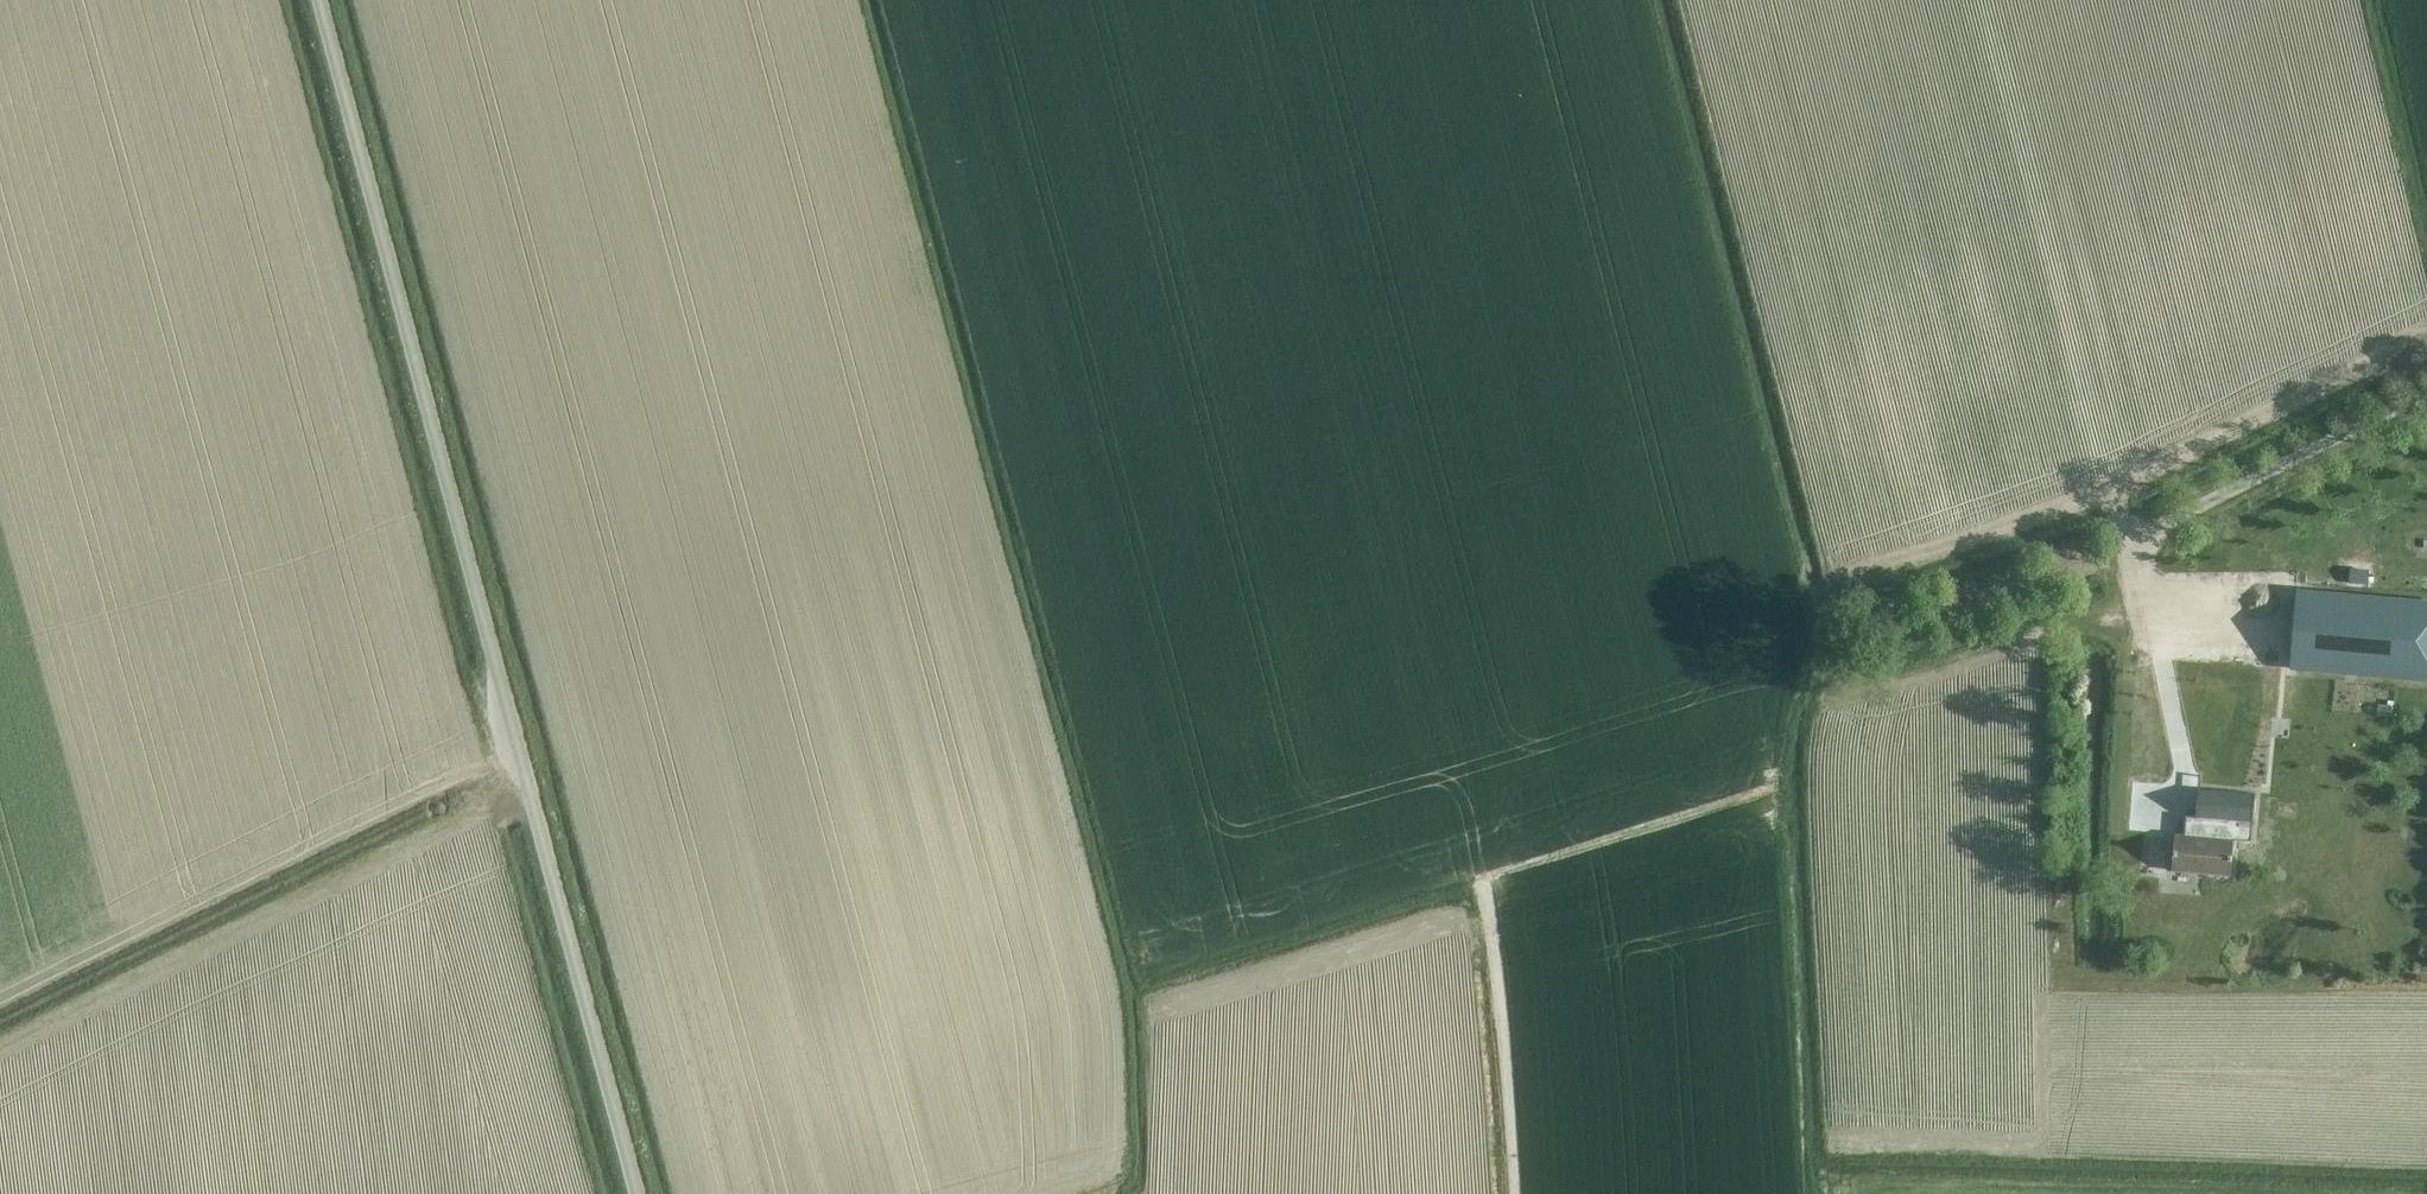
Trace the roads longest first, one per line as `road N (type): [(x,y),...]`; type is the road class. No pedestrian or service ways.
road 1 (unclassified): [(634,1193),(307,0)]
road 2 (track): [(1984,0),(2119,548)]

